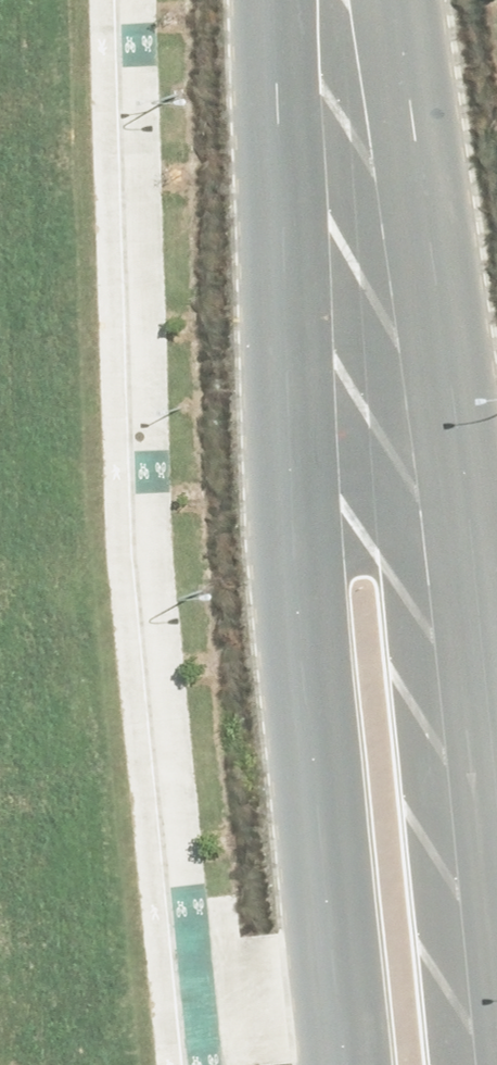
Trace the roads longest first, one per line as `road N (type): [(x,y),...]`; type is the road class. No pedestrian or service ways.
road 1 (tertiary): [(344,1064),(300,593),(347,141)]
road 2 (tertiary): [(347,141),(457,597),(496,1037)]
road 3 (tertiary): [(347,141),(334,0)]

